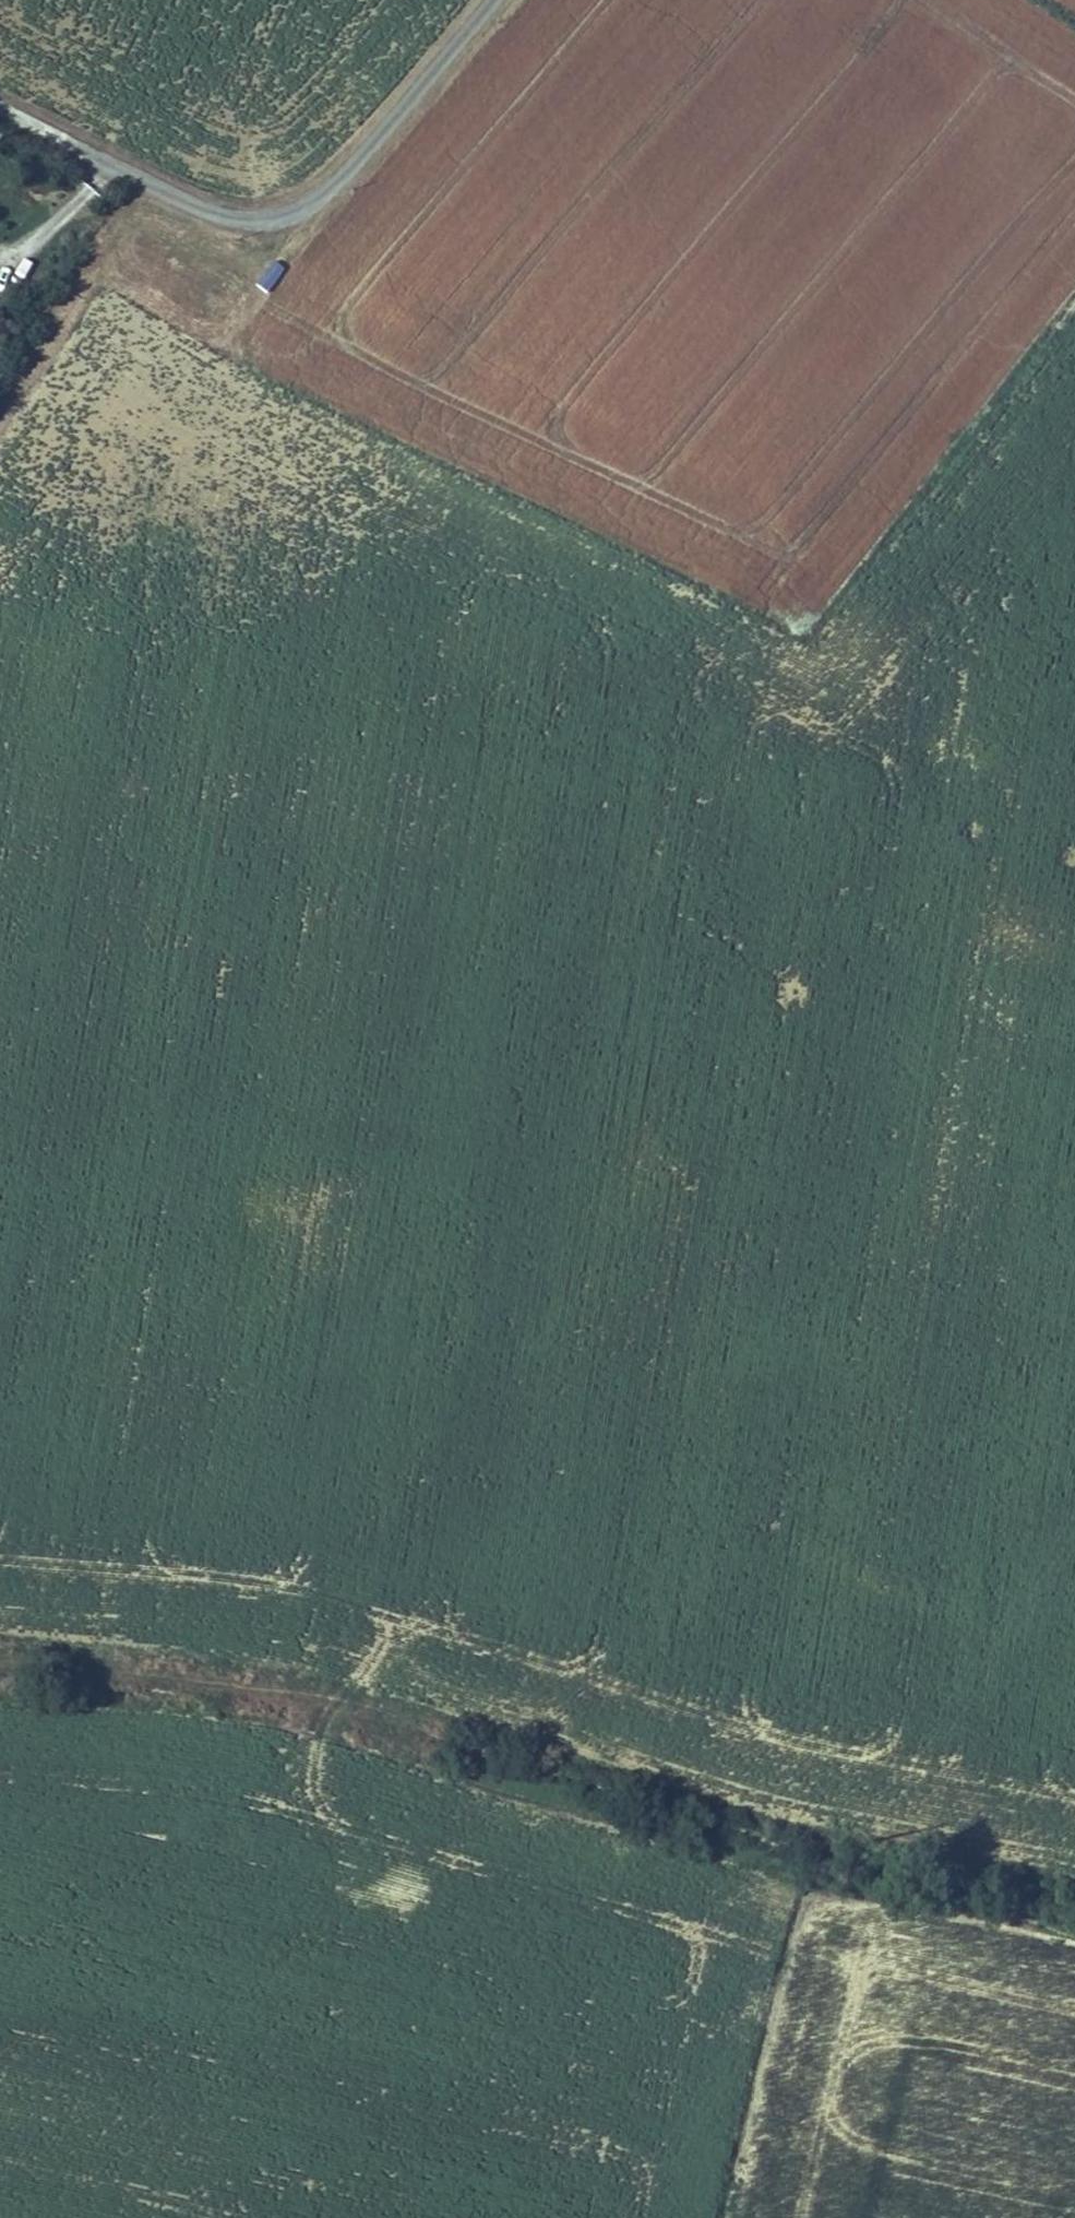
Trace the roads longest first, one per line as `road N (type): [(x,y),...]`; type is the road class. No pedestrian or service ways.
road 1 (unclassified): [(16,119),(201,209),(235,219),(288,215),(335,185),(494,0)]
road 2 (track): [(330,1709),(184,1682),(0,1670)]

